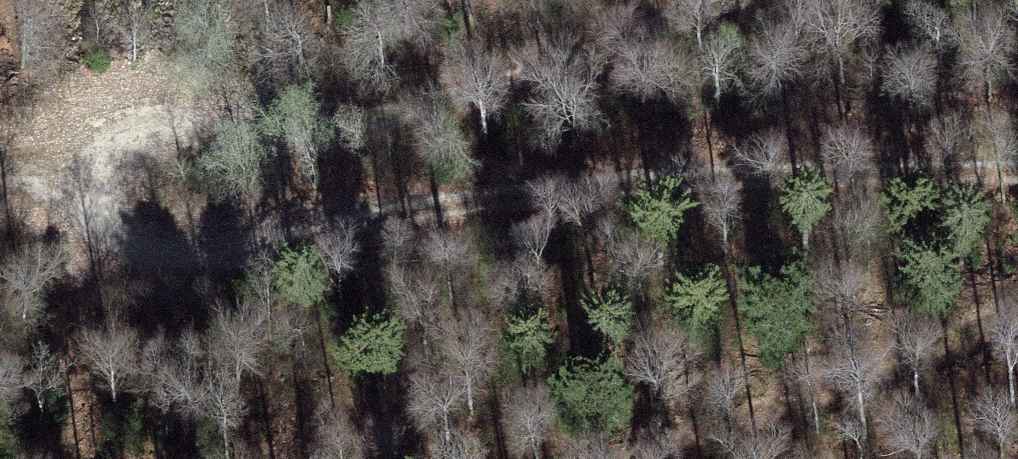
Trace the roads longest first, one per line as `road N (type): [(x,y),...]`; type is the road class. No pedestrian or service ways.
road 1 (track): [(1017,166),(596,184),(279,241),(227,243),(130,233),(96,216),(81,191),(74,140)]
road 2 (track): [(74,140),(346,112),(556,66),(745,0)]
road 3 (track): [(1017,308),(652,458)]

